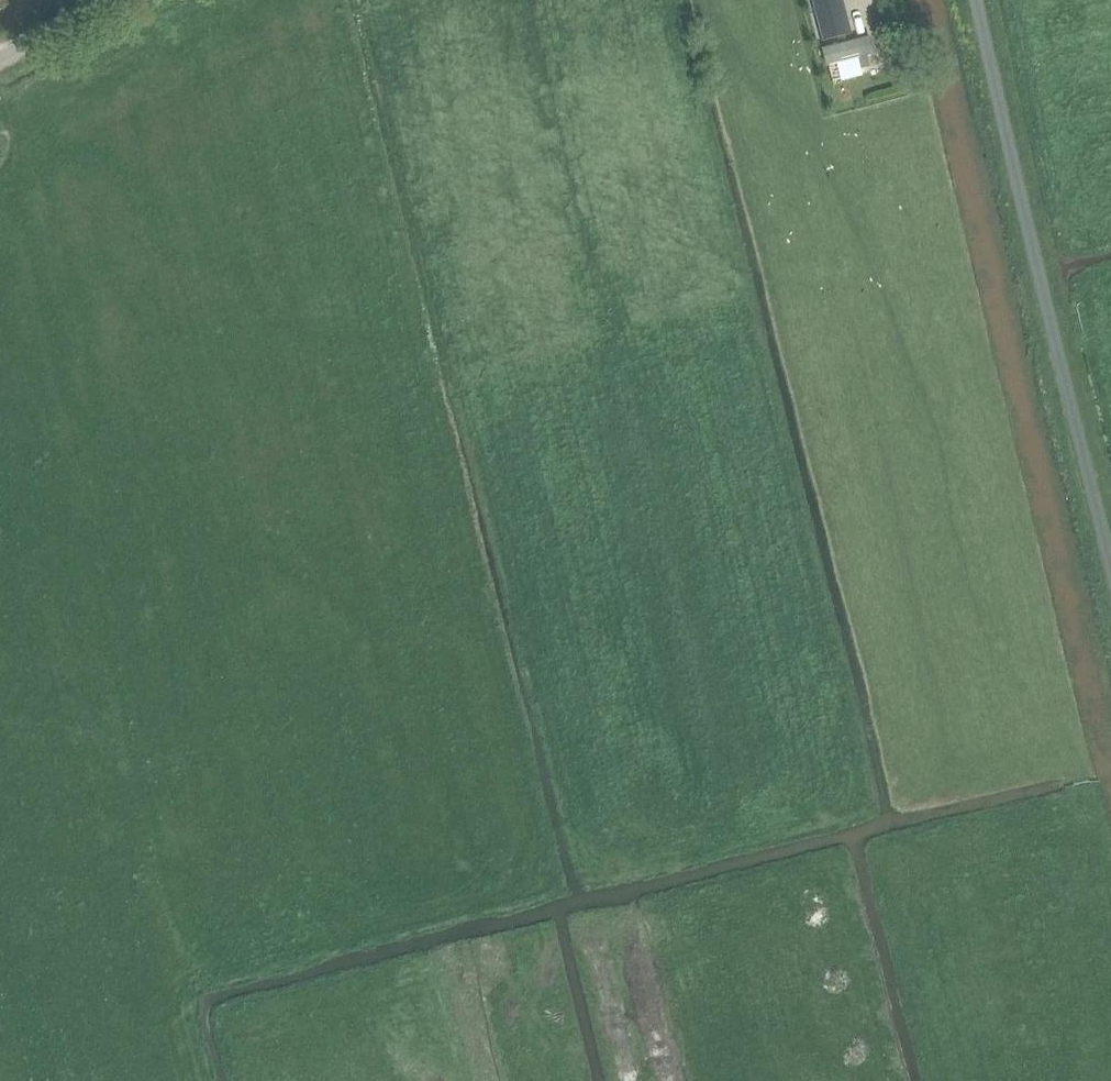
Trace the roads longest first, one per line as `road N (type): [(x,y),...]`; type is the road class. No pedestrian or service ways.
road 1 (unclassified): [(1110,546),(978,0)]
road 2 (unclassified): [(0,60),(107,0)]

